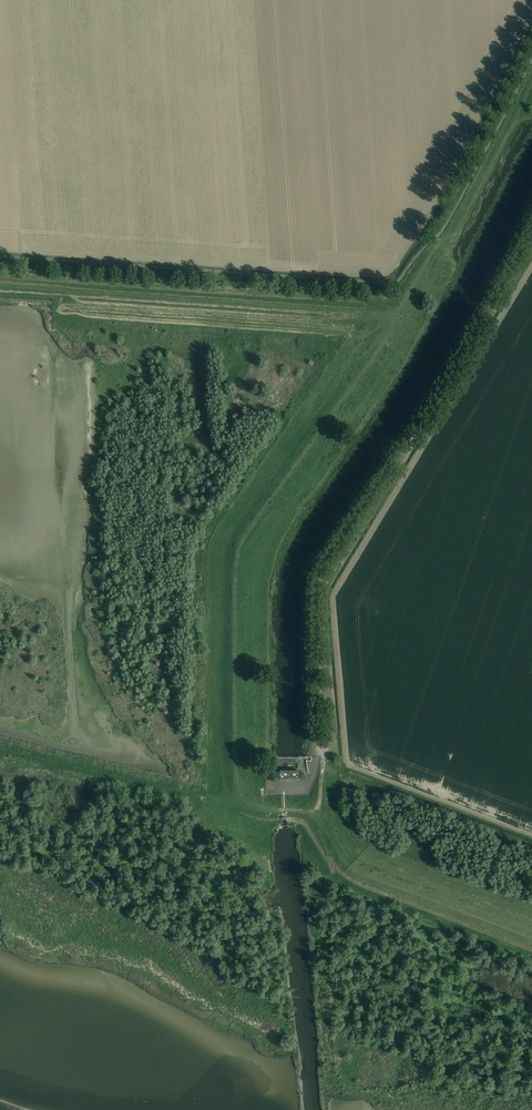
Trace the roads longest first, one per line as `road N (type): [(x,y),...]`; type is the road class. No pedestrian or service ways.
road 1 (track): [(531,262),(331,603),(346,764),(531,837)]
road 2 (unclassified): [(319,757),(326,566),(444,395),(531,234)]
road 3 (track): [(325,310),(350,342),(230,513),(213,553),(230,804)]
road 4 (track): [(240,806),(239,551),(397,315)]
road 5 (track): [(0,749),(247,807),(310,811),(320,799),(319,745)]
road 6 (track): [(0,287),(325,310)]
road 7 (track): [(332,770),(335,813),(357,848),(531,921)]
road 8 (track): [(531,938),(357,871),(316,808)]
road 9 (track): [(434,252),(461,217),(531,83)]
road 10 (track): [(309,401),(397,315)]

